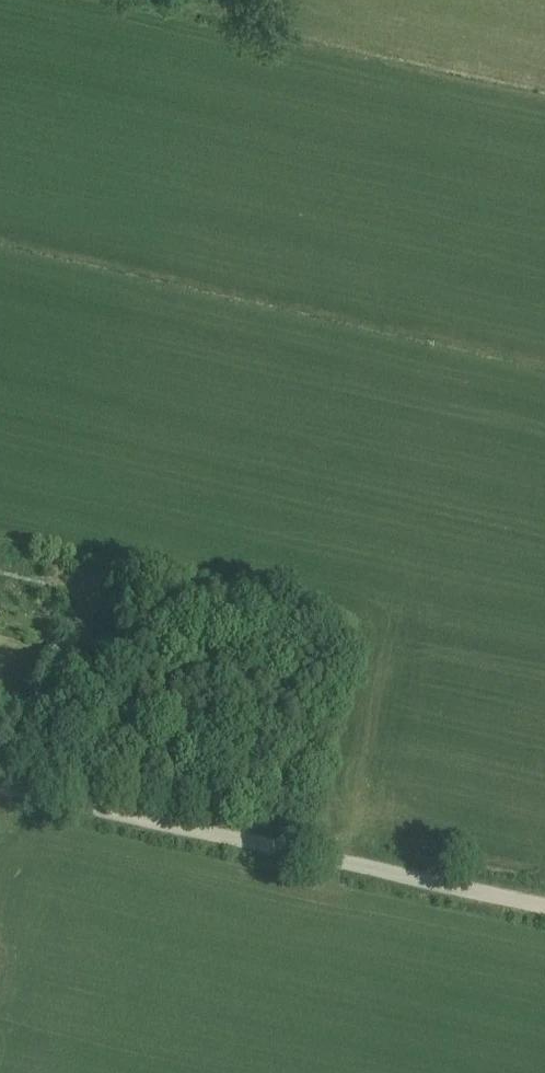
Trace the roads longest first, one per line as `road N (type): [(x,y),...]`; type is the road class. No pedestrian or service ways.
road 1 (track): [(0,784),(544,906)]

